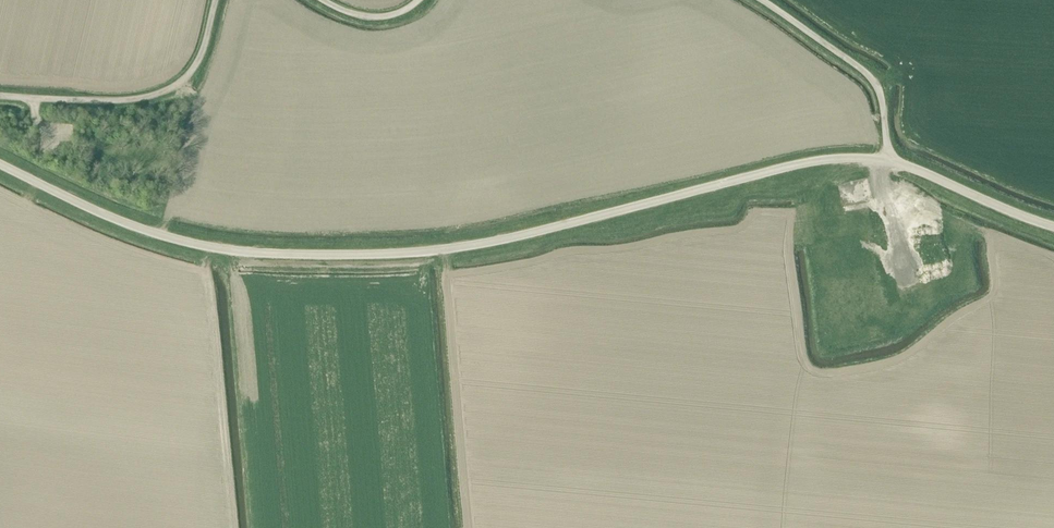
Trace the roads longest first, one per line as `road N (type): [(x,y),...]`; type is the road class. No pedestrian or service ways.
road 1 (unclassified): [(0,164),(179,240),(292,254),(380,254),(485,242),(784,167),(887,159)]
road 2 (unclassified): [(216,0),(202,53),(163,91),(85,100),(0,96)]
road 3 (unclassified): [(887,159),(877,84),(763,0)]
road 4 (unclassified): [(887,159),(1053,227)]

